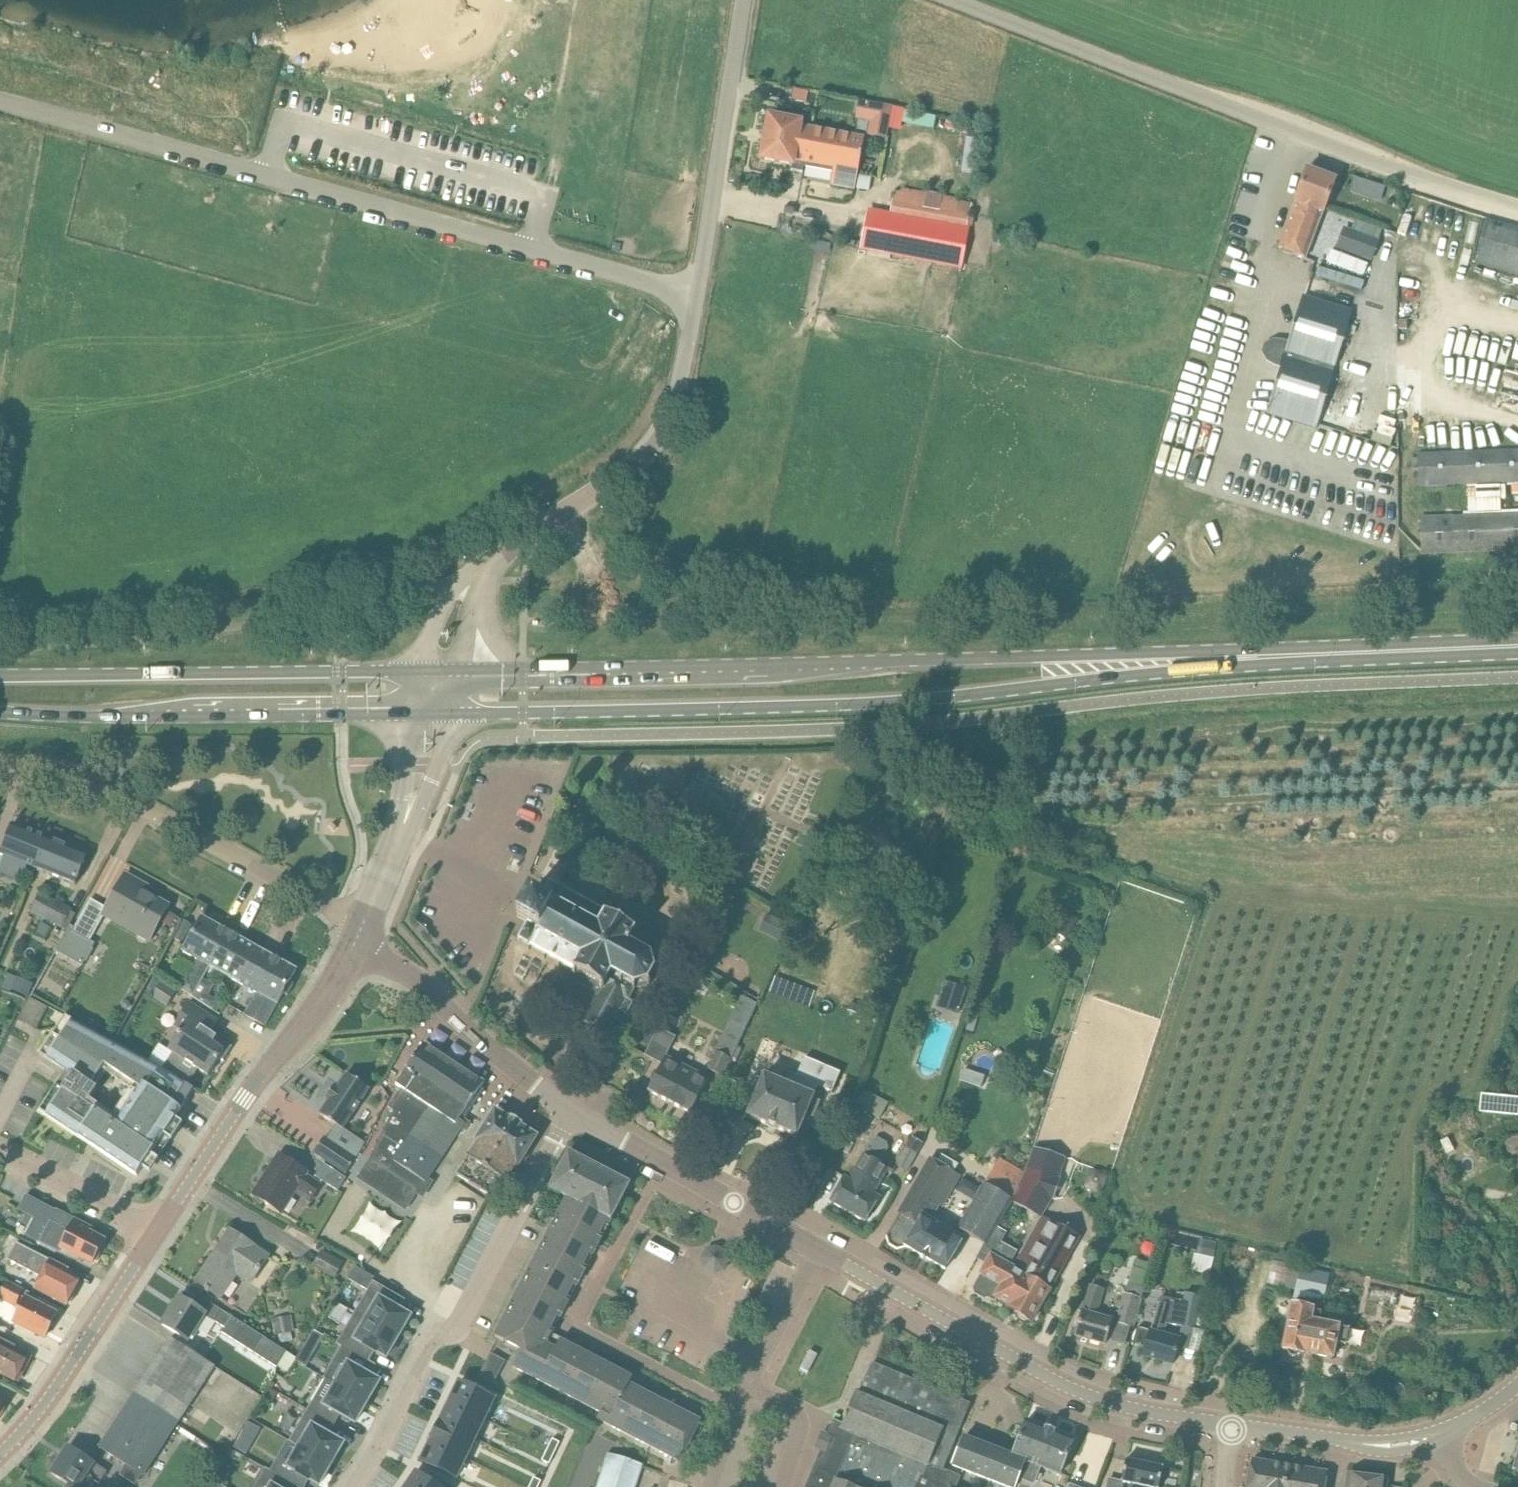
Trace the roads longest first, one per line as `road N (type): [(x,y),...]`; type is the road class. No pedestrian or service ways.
road 1 (unclassified): [(698,293),(0,106)]
road 2 (primary): [(450,714),(944,700),(1117,666)]
road 3 (primary): [(1117,666),(1041,657),(459,671)]
road 4 (unclassified): [(949,0),(1517,208)]
road 5 (tertiary): [(1233,1428),(1072,1388),(815,1249)]
road 6 (residential): [(574,1112),(464,1315),(428,1343),(380,1449),(353,1486)]
road 7 (primary): [(416,672),(0,676)]
road 8 (primary): [(0,712),(410,714)]
road 9 (primary): [(1117,666),(1517,646)]
road 10 (residential): [(0,764),(45,765),(107,789),(365,919)]
road 11 (tertiary): [(482,572),(660,439),(679,398),(698,293)]
road 12 (residential): [(737,1410),(581,1323),(661,1163)]
road 13 (tertiary): [(353,948),(321,1010),(260,1074),(157,1233)]
road 14 (tertiary): [(698,293),(747,0)]
road 15 (tertiary): [(574,1112),(484,1045),(424,984),(353,948)]
road 16 (tertiary): [(157,1233),(42,1405),(0,1452)]
road 17 (tertiary): [(1435,1437),(1362,1446),(1233,1428)]
road 18 (residential): [(157,1233),(0,1147)]
road 19 (tertiary): [(815,1249),(661,1163)]
road 20 (residential): [(746,1388),(815,1249)]
road 21 (tertiary): [(399,837),(433,781),(450,714)]
road 22 (residential): [(746,1388),(800,1418),(782,1486)]
road 23 (tertiary): [(482,572),(447,598),(416,672)]
road 24 (tertiary): [(410,714),(399,837)]

